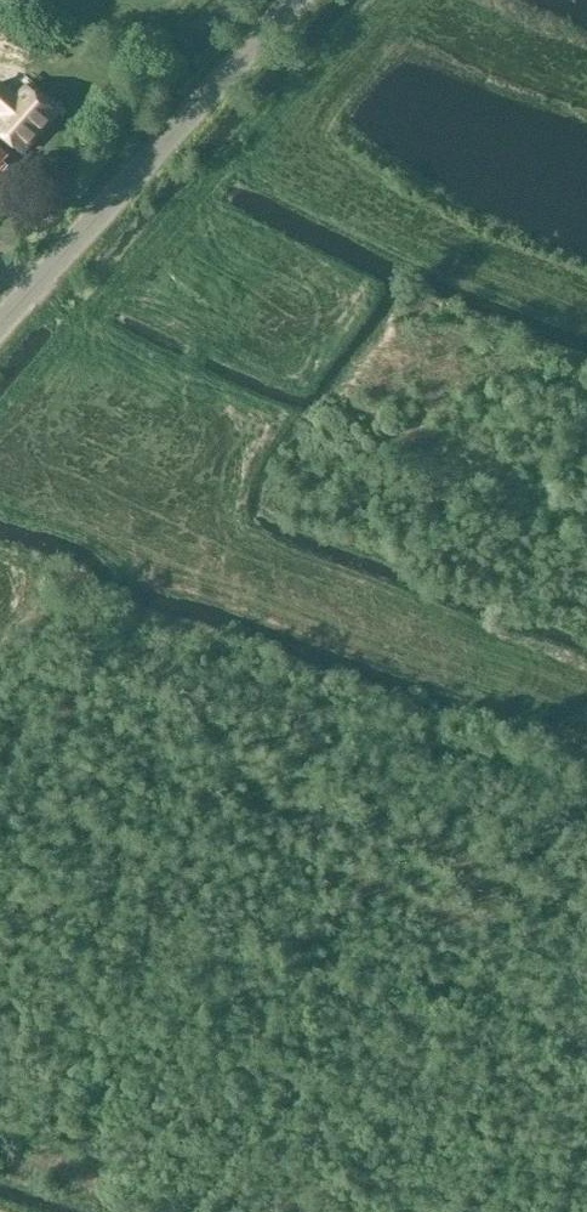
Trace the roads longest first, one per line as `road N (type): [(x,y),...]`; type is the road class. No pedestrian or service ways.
road 1 (tertiary): [(0,322),(296,0)]

